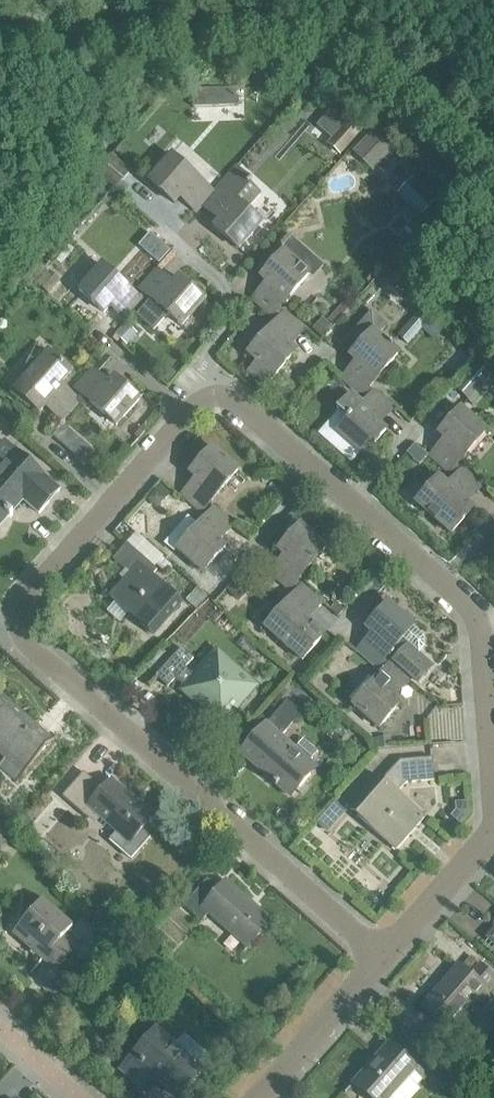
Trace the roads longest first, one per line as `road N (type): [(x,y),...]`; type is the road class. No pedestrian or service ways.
road 1 (residential): [(380,953),(28,647),(29,599),(187,413),(210,401)]
road 2 (residential): [(210,401),(235,402),(479,618),(492,831)]
road 3 (residential): [(148,207),(226,282),(227,331),(203,359),(210,401)]
road 4 (residential): [(253,1097),(380,953)]
road 5 (residential): [(380,953),(492,831)]

